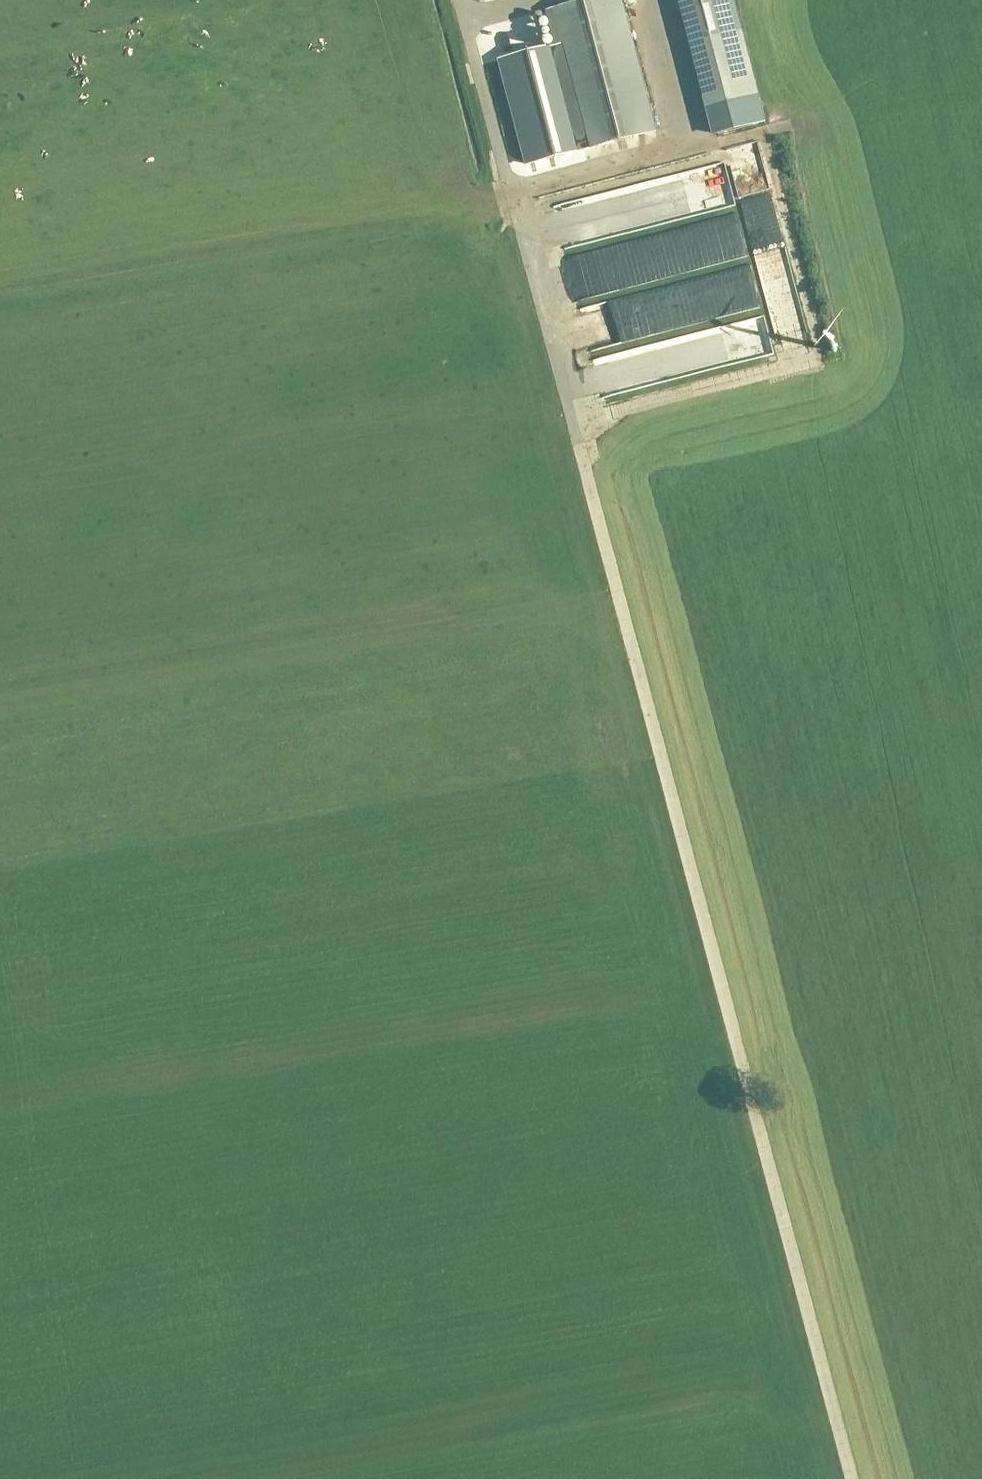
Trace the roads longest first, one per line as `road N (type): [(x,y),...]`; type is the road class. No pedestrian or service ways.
road 1 (track): [(852,1478),(579,447)]
road 2 (unclassified): [(579,447),(458,0)]

